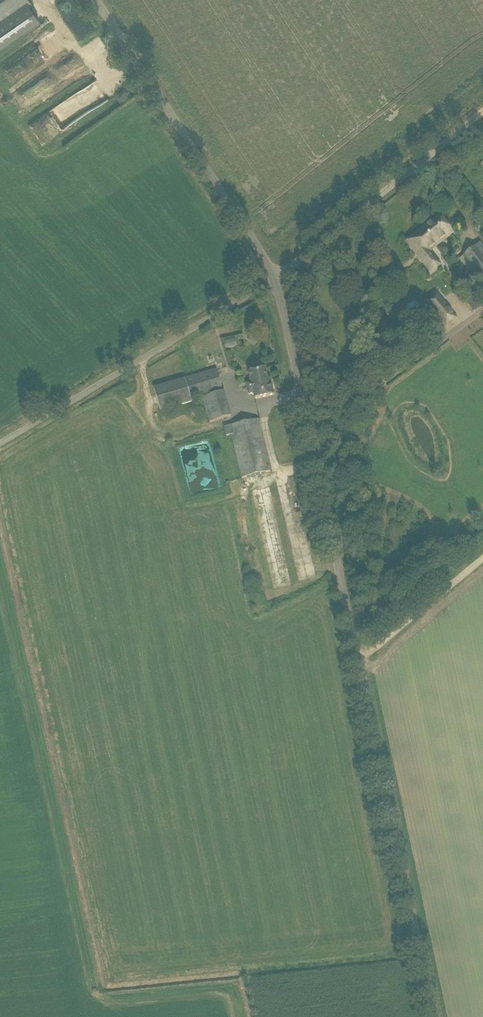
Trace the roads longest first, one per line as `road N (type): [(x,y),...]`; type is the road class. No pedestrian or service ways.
road 1 (unclassified): [(356,663),(275,279)]
road 2 (unclassified): [(433,1016),(356,663)]
road 3 (unclassified): [(275,279),(93,0)]
road 4 (unclassified): [(0,443),(275,279)]
road 5 (unclassified): [(275,279),(452,139)]
road 6 (unclassified): [(482,561),(356,663)]

